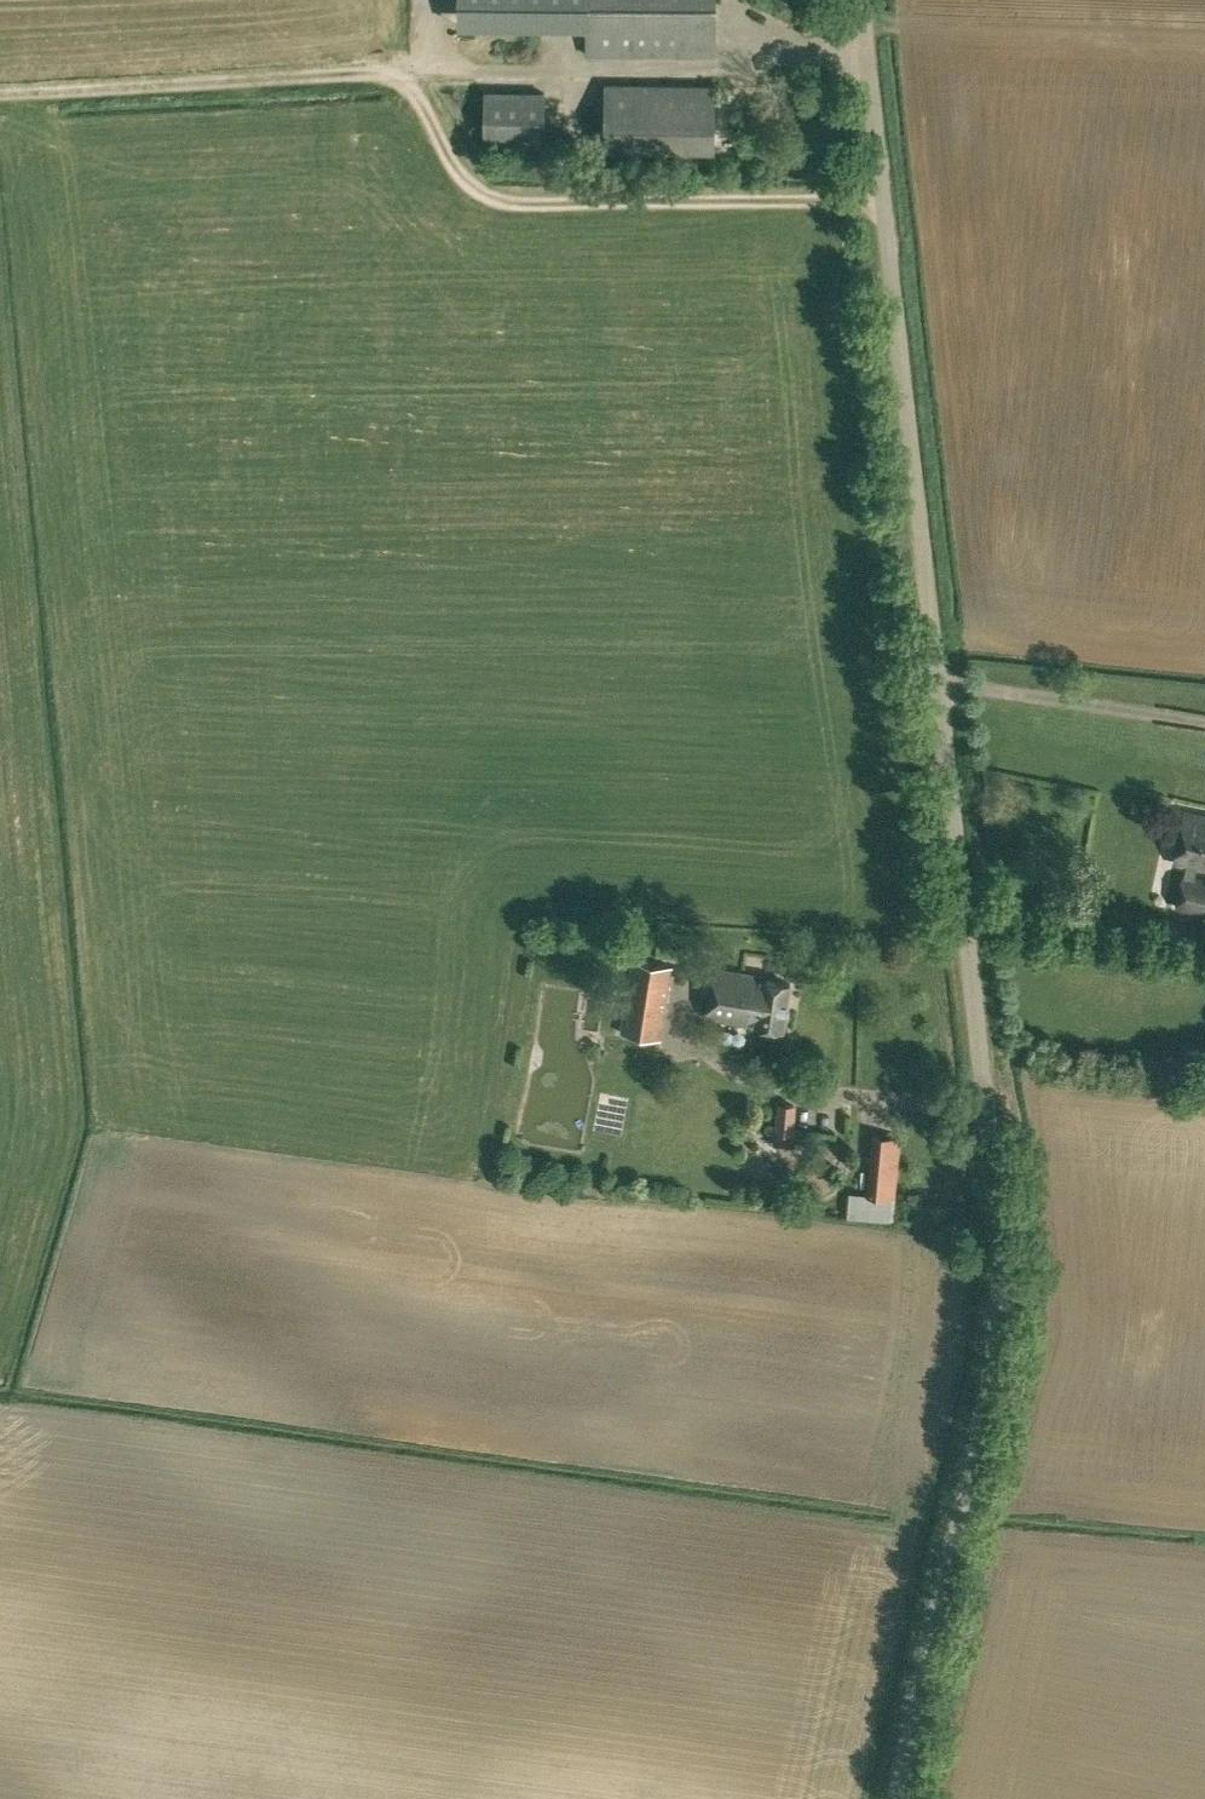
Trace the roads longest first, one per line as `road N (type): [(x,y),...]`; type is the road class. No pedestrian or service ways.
road 1 (unclassified): [(894,1798),(990,1350),(994,1226),(860,0)]

